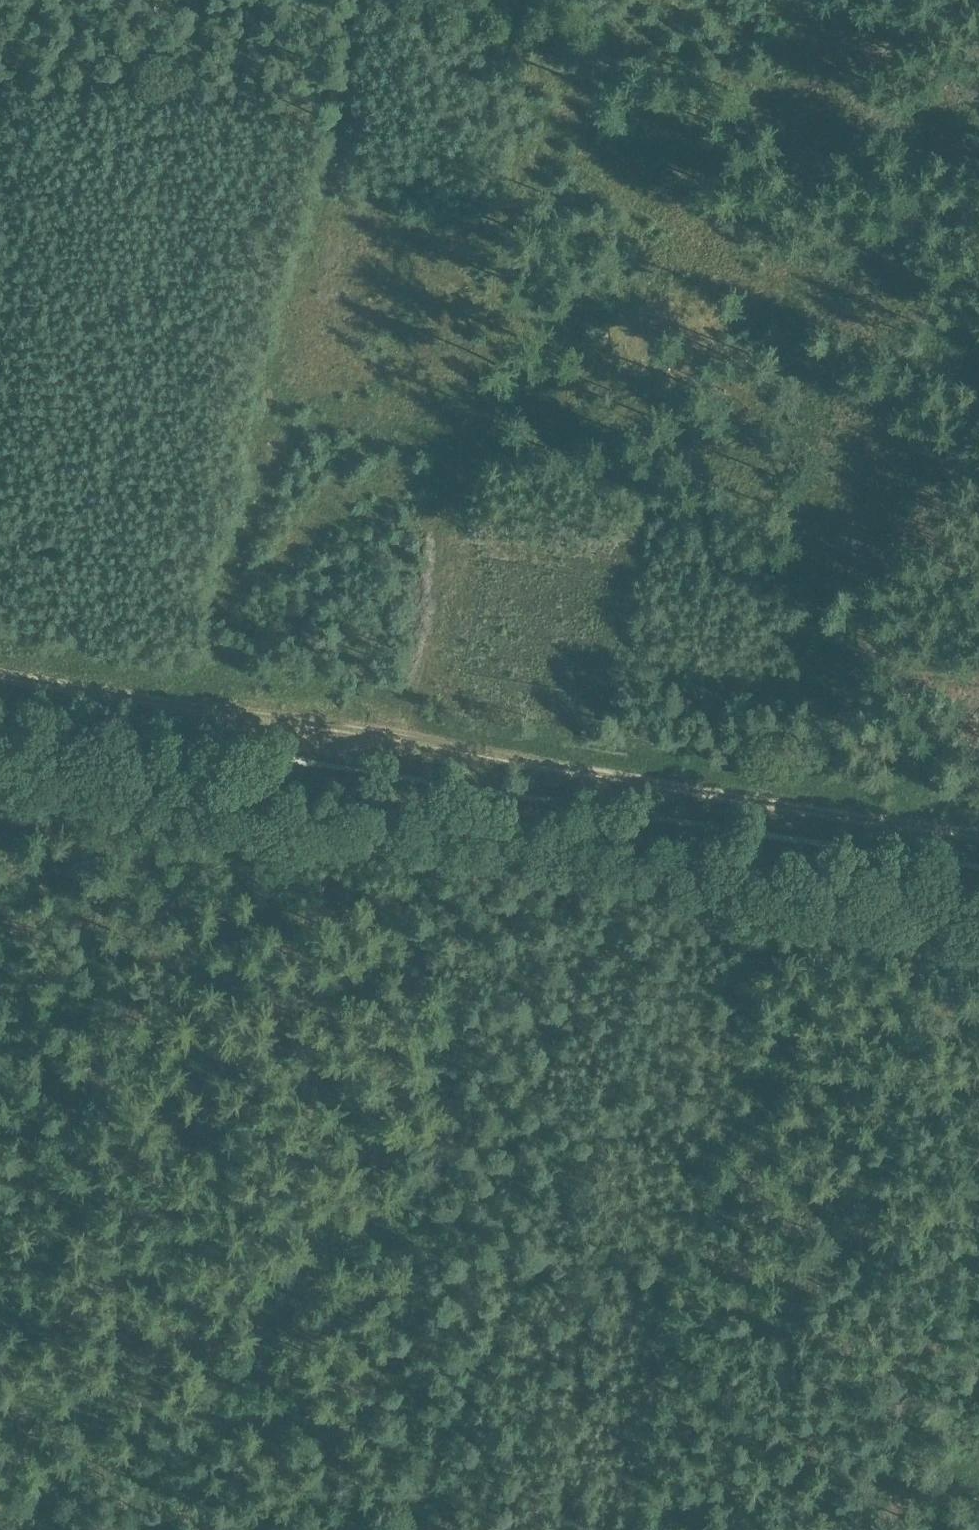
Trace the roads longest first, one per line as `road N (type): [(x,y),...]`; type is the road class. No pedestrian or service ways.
road 1 (track): [(978,835),(0,672)]

